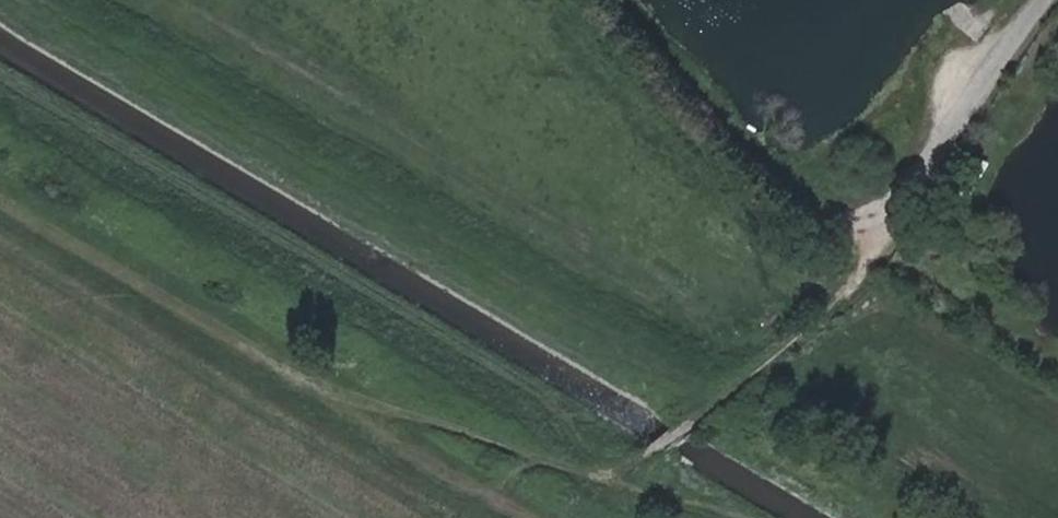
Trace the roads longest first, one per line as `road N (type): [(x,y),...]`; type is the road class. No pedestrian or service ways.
road 1 (residential): [(1044,0),(911,195)]

